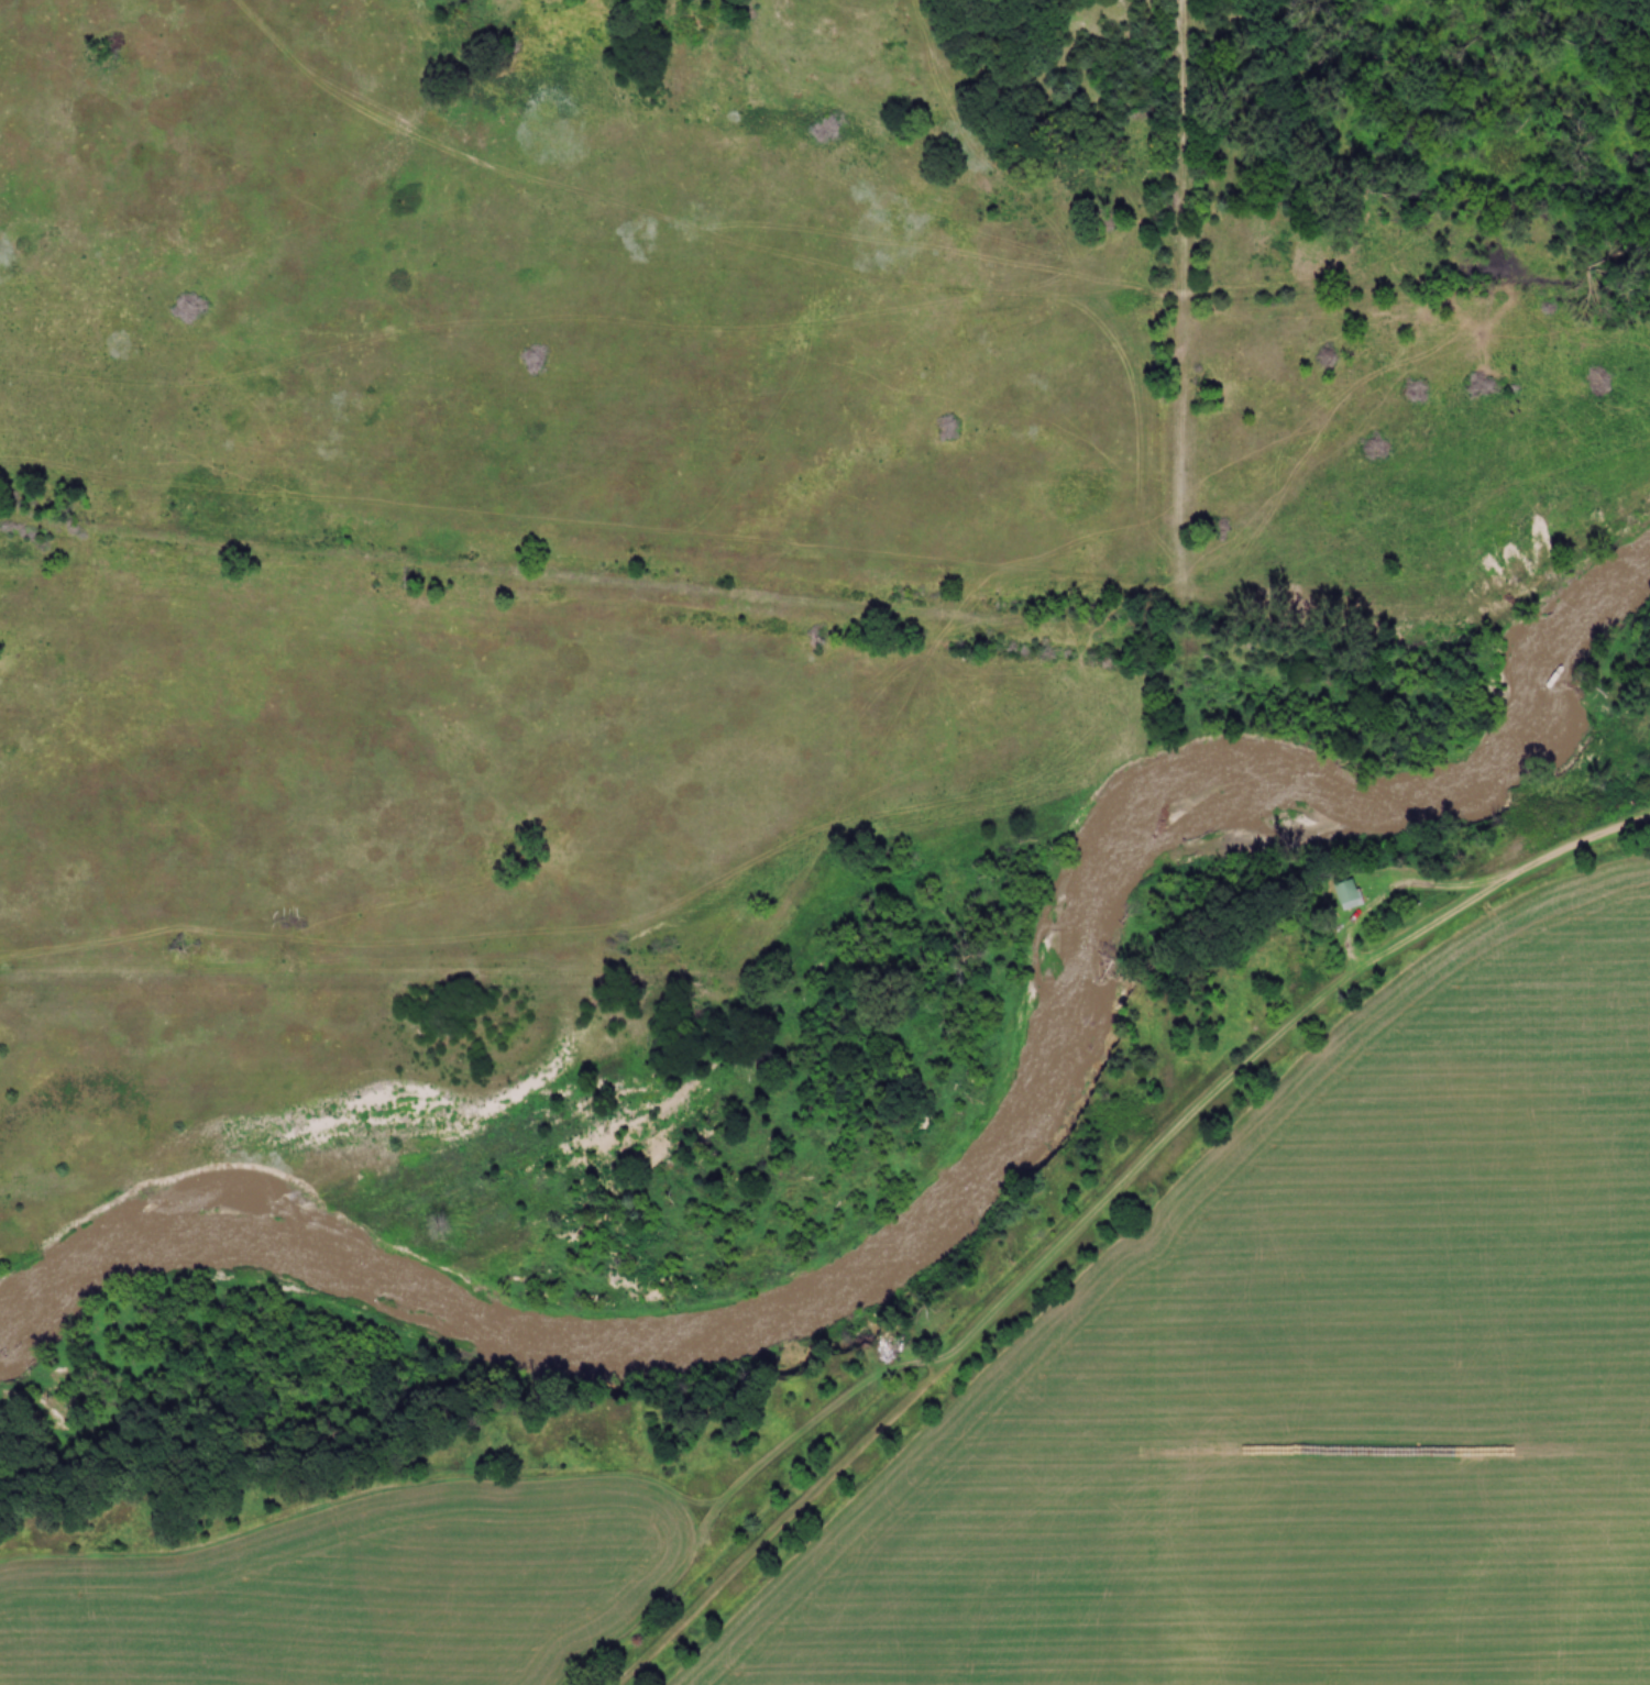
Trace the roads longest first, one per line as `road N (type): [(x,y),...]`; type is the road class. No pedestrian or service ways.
road 1 (residential): [(1191,0),(1192,687)]

